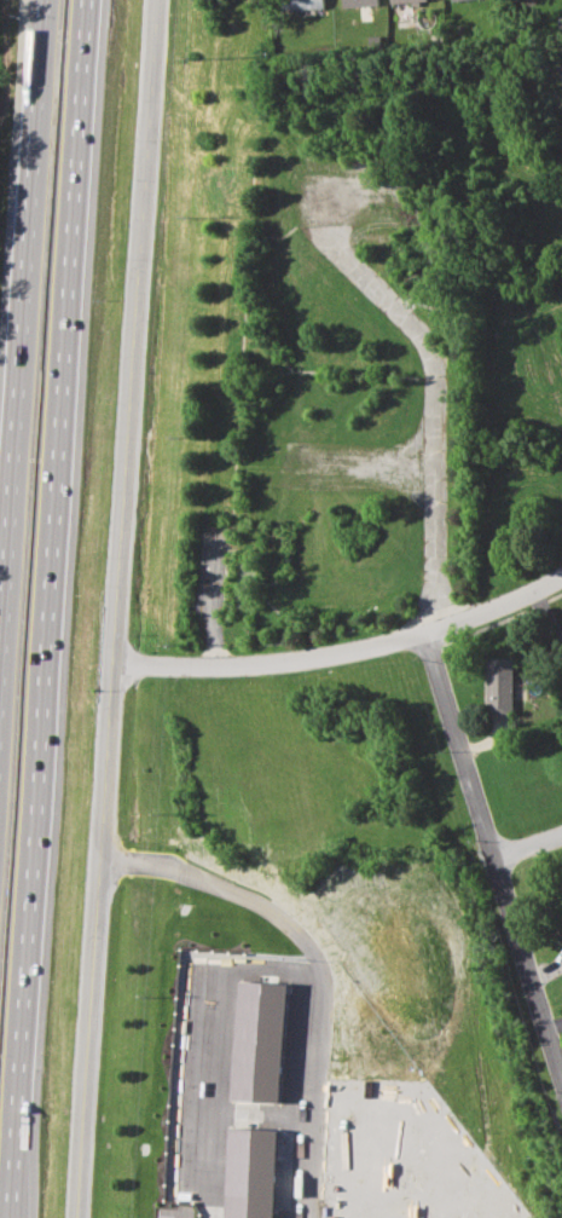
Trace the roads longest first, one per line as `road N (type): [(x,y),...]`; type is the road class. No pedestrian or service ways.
road 1 (tertiary): [(69,1217),(150,0)]
road 2 (motorway): [(2,1217),(81,0)]
road 3 (motorway): [(40,0),(0,602)]
road 4 (residential): [(105,663),(254,666),(347,656),(423,640),(561,579)]
road 5 (residential): [(423,640),(561,1089)]

